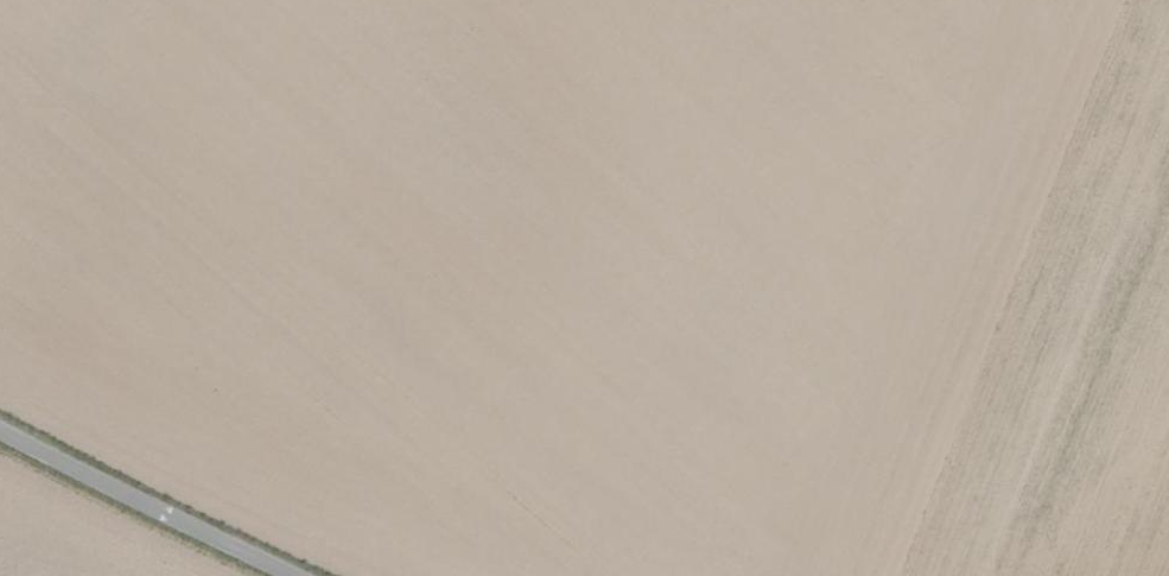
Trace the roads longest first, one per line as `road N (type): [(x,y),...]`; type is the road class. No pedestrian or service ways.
road 1 (residential): [(0,432),(291,575)]

